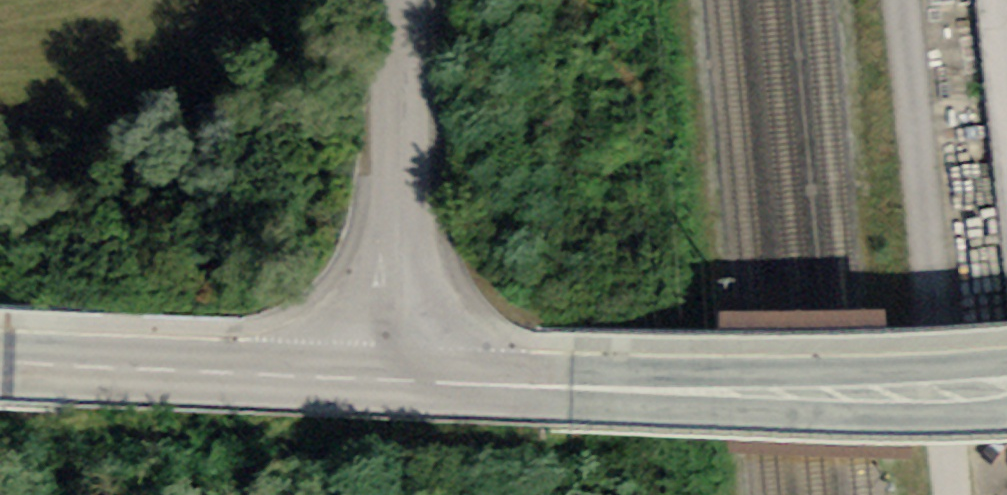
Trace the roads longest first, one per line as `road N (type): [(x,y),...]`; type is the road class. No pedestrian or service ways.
road 1 (tertiary): [(407,378),(882,387),(1006,381)]
road 2 (tertiary): [(0,360),(407,378)]
road 3 (unclassified): [(406,0),(407,378)]

